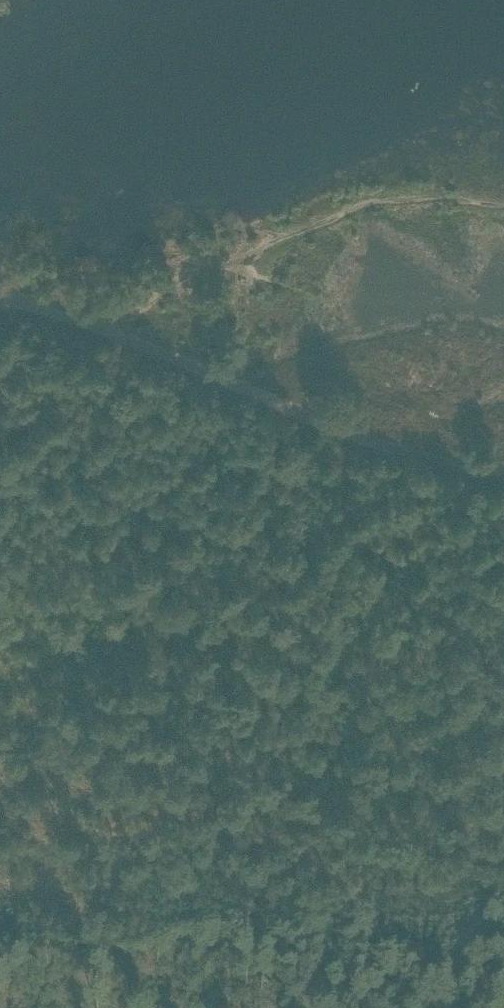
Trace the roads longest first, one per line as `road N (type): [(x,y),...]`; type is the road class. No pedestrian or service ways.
road 1 (track): [(503,468),(401,451),(0,296)]

